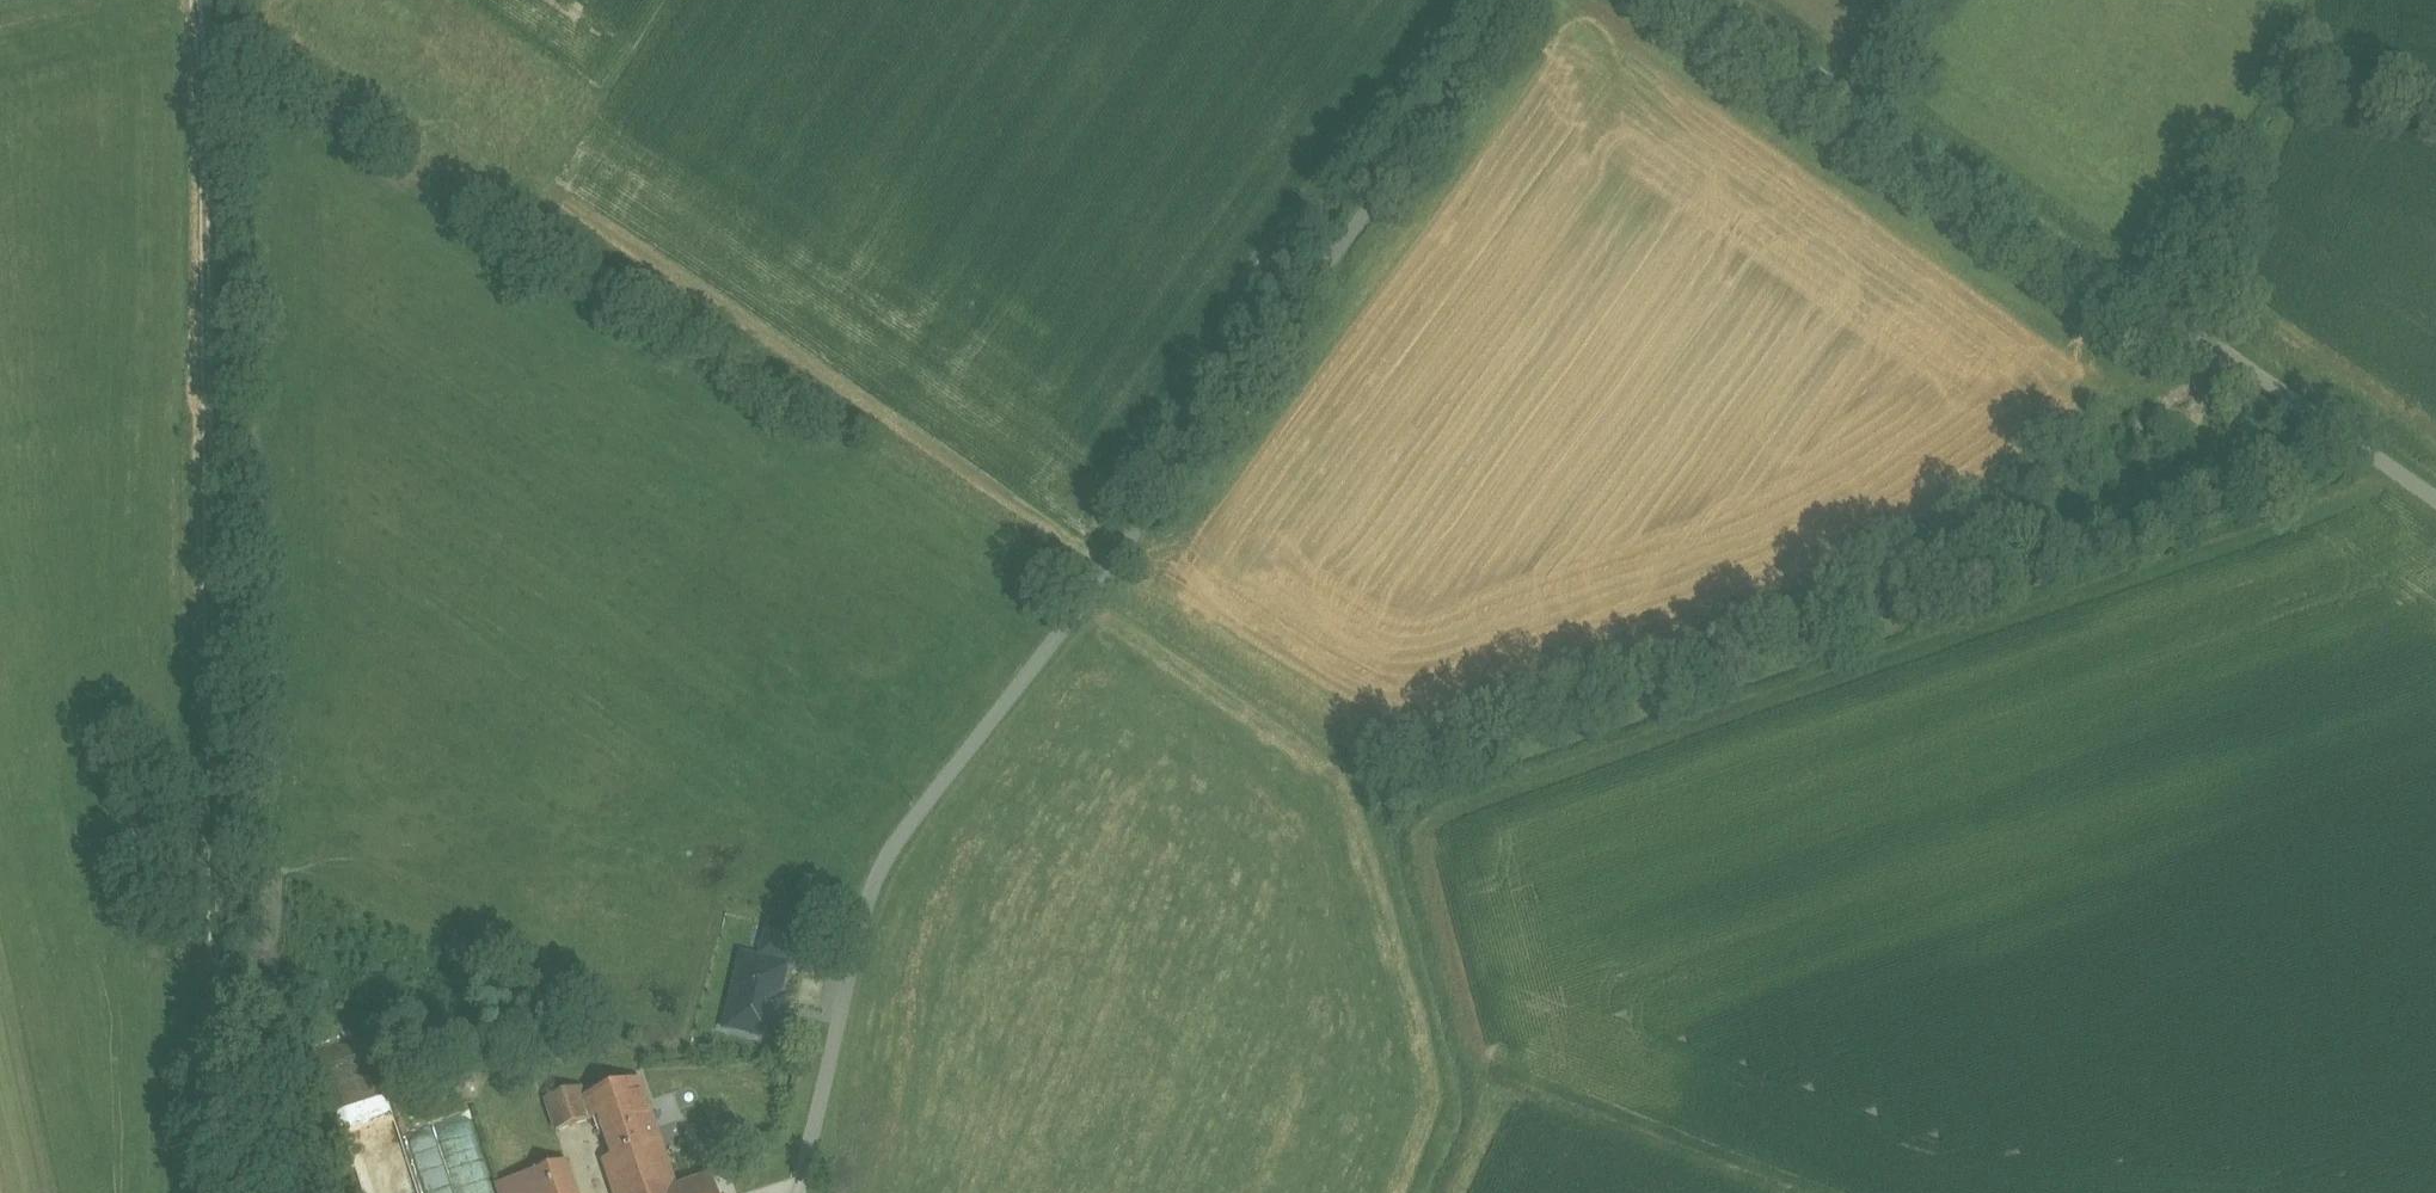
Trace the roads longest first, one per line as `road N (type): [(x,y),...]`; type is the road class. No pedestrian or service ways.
road 1 (track): [(190,0),(206,202),(157,698),(152,1192)]
road 2 (unclassified): [(1707,0),(2435,502)]

